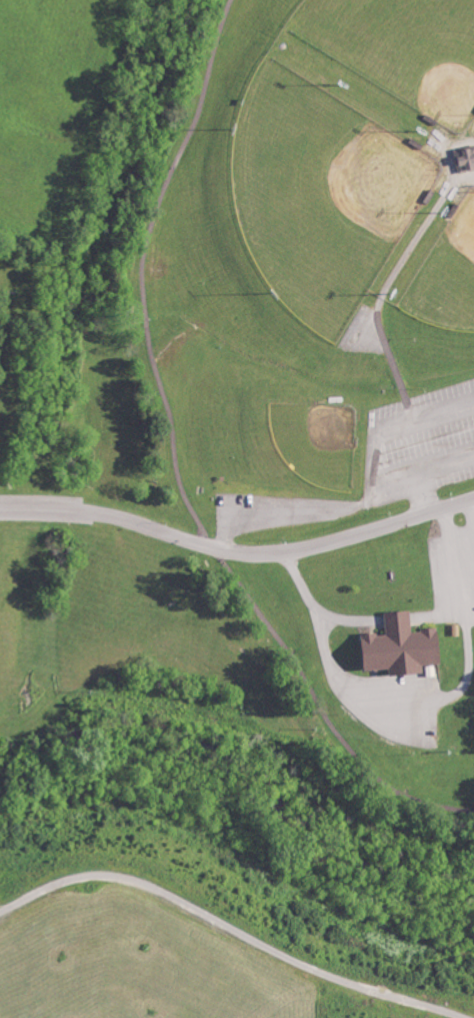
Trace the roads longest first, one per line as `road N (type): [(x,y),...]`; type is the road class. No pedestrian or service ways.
road 1 (residential): [(0,507),(90,511),(220,550),(264,554),(473,497)]

